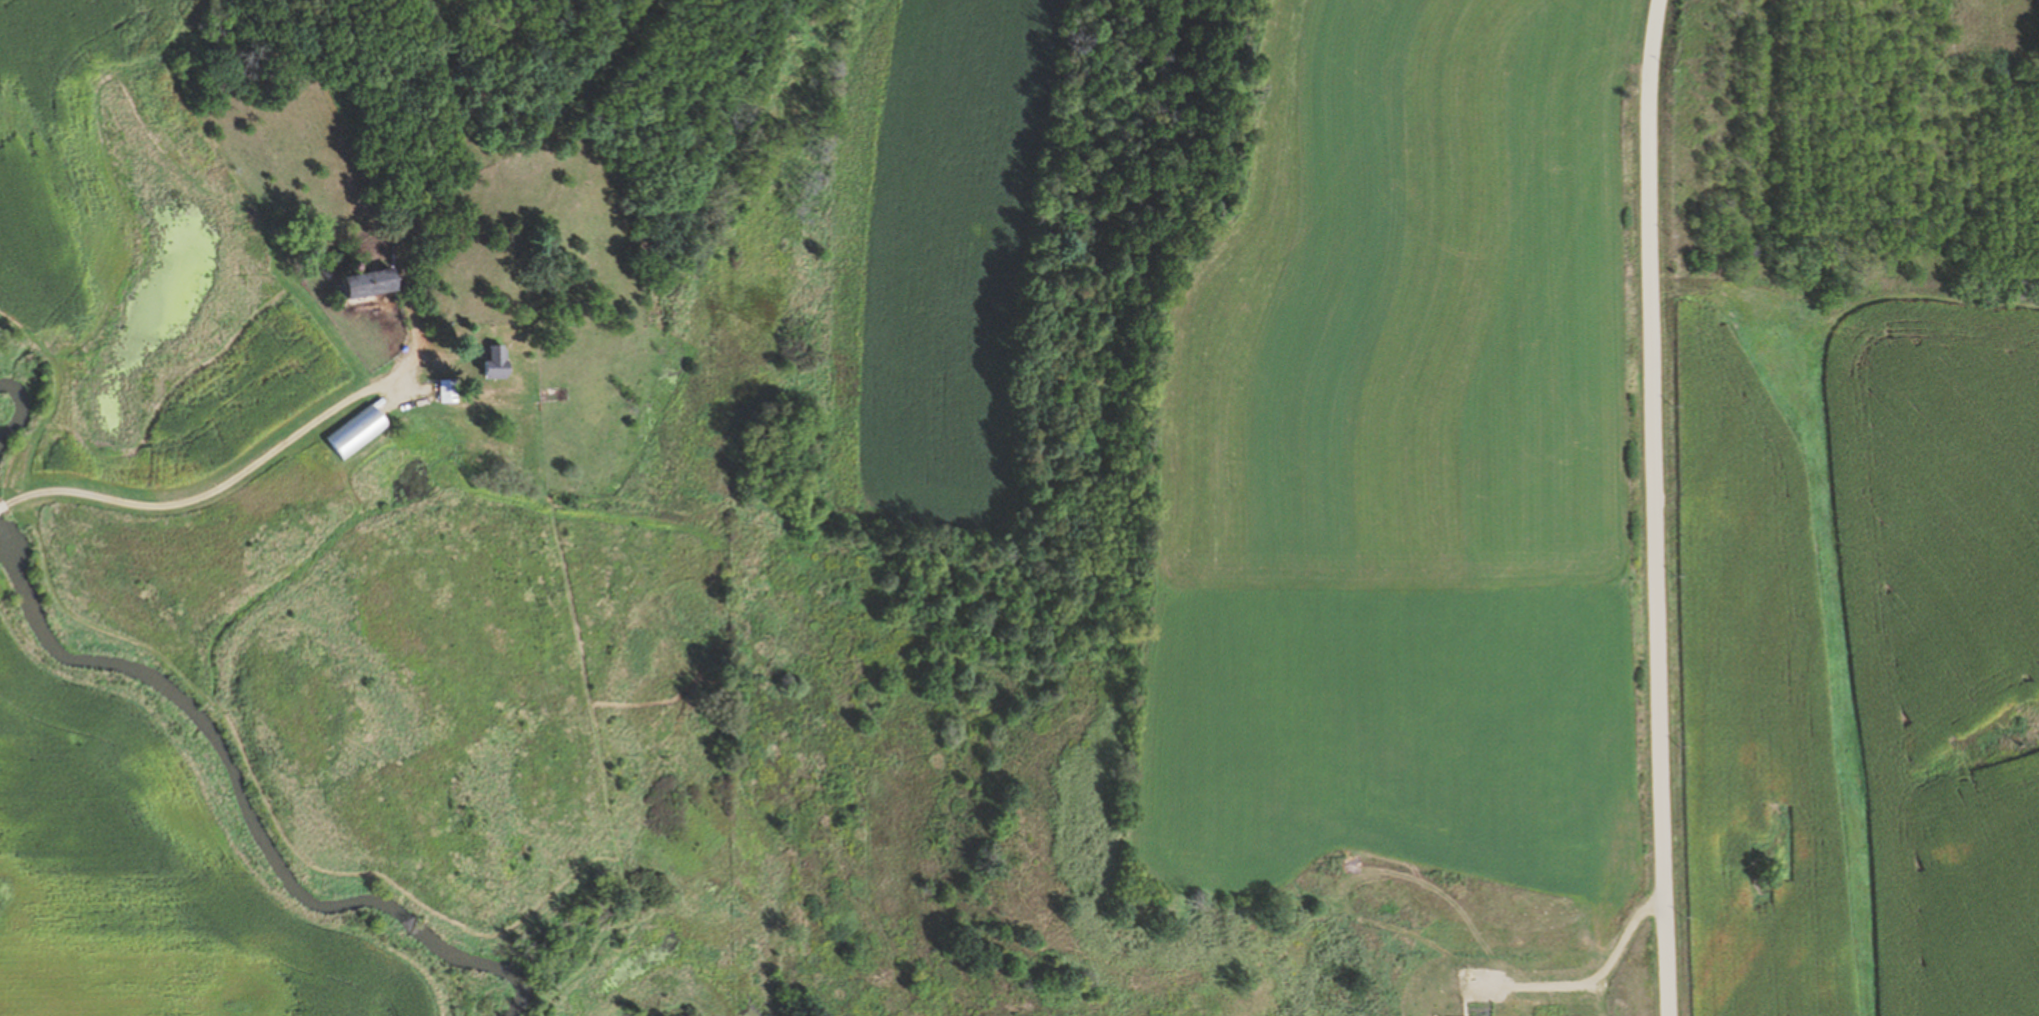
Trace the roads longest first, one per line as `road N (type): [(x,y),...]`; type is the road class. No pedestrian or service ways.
road 1 (residential): [(1667,1015),(1649,253),(1659,0)]

